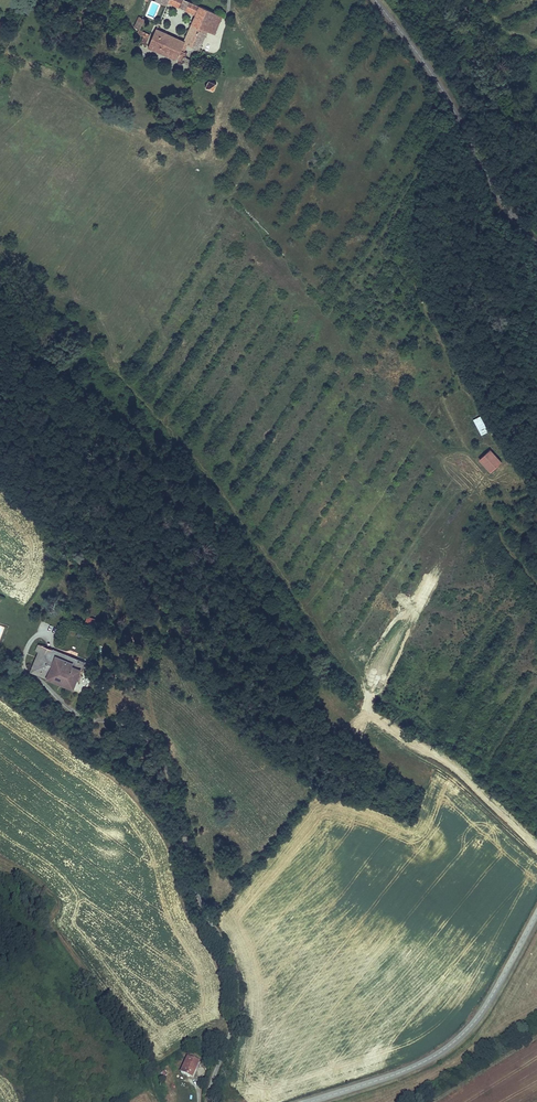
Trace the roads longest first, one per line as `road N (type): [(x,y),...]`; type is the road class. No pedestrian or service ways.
road 1 (tertiary): [(536,915),(485,1008),(447,1049),(308,1101)]
road 2 (tertiary): [(377,0),(437,80),(508,209),(536,246)]
road 3 (track): [(536,1036),(427,1101)]

